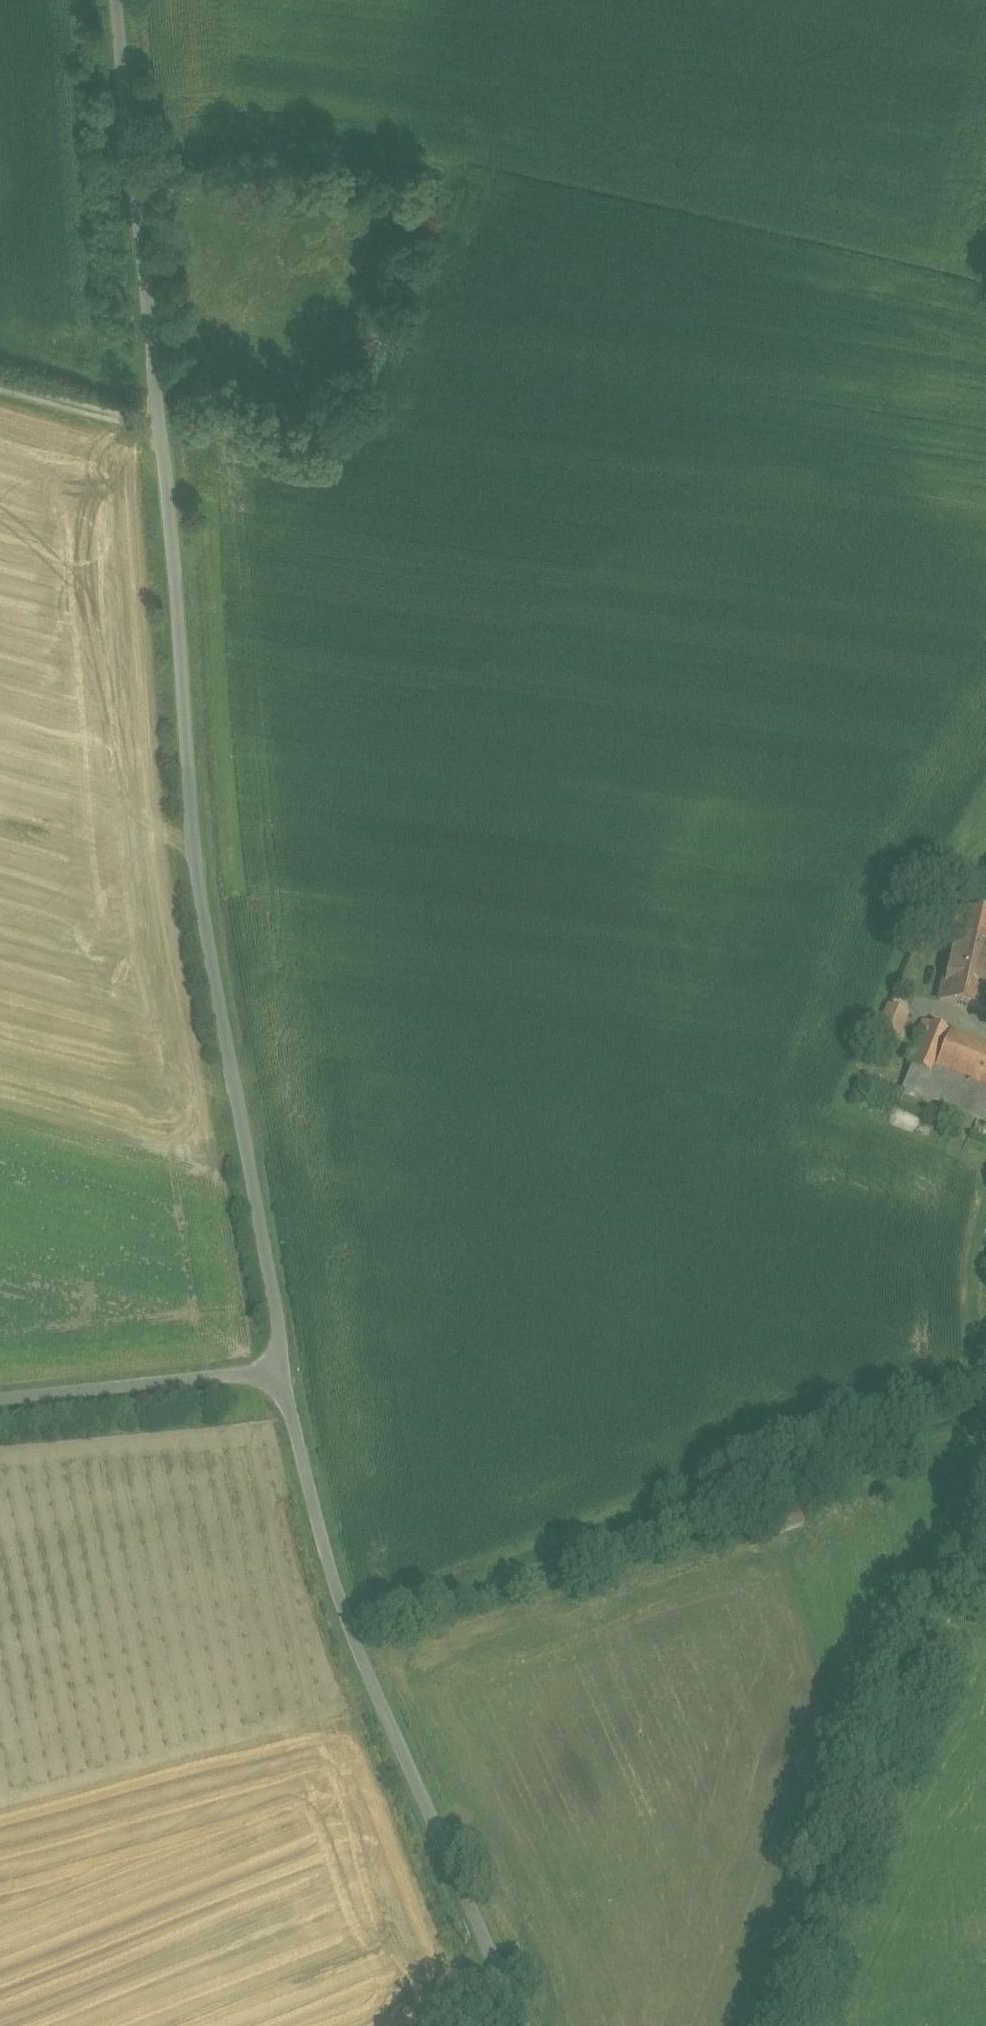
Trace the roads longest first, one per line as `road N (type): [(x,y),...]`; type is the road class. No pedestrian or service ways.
road 1 (unclassified): [(286,1378),(196,832),(124,0)]
road 2 (unclassified): [(526,2025),(356,1638),(286,1378)]
road 3 (unclassified): [(985,1478),(860,1822),(770,2025)]
road 4 (unclassified): [(0,1404),(286,1378)]
road 5 (track): [(162,428),(0,383)]

